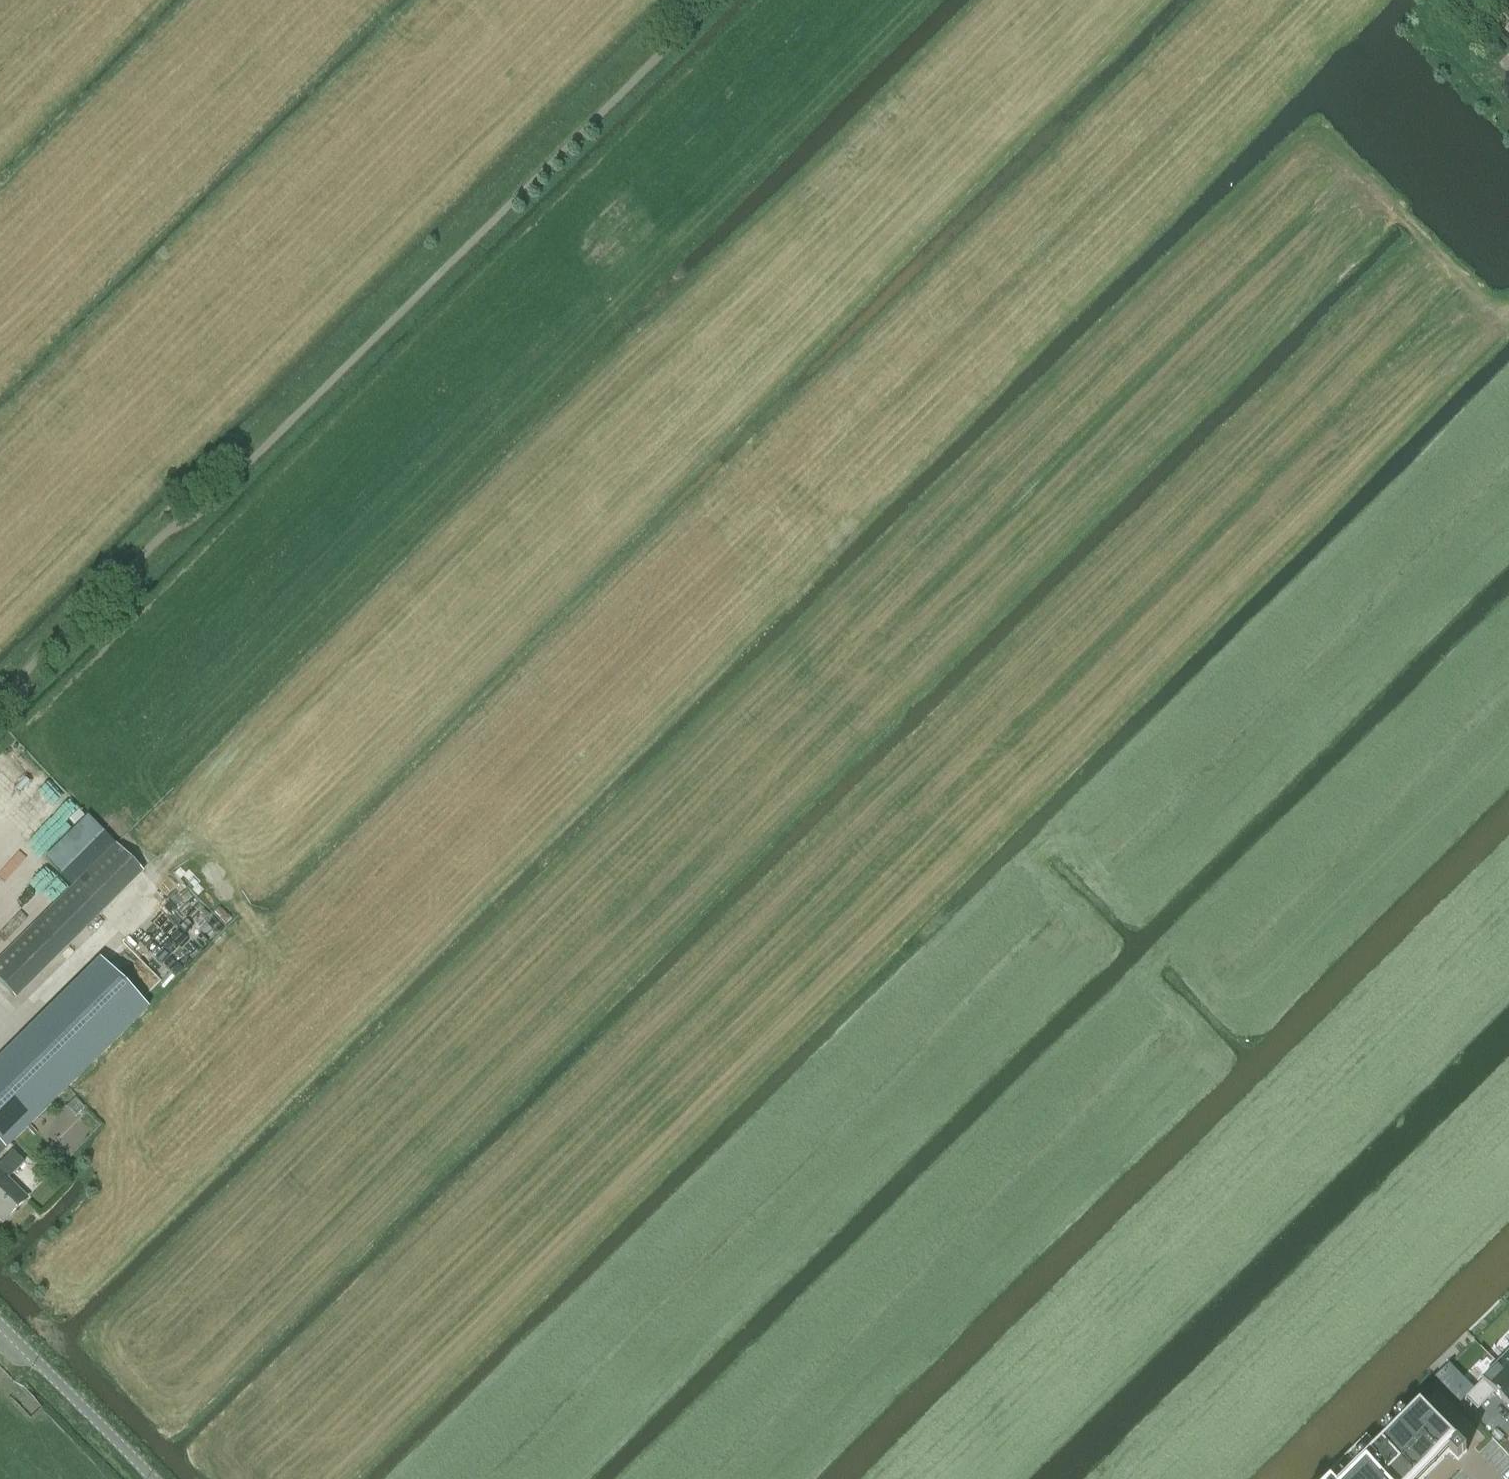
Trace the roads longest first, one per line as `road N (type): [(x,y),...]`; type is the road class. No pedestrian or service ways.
road 1 (unclassified): [(154,1478),(0,1324)]

